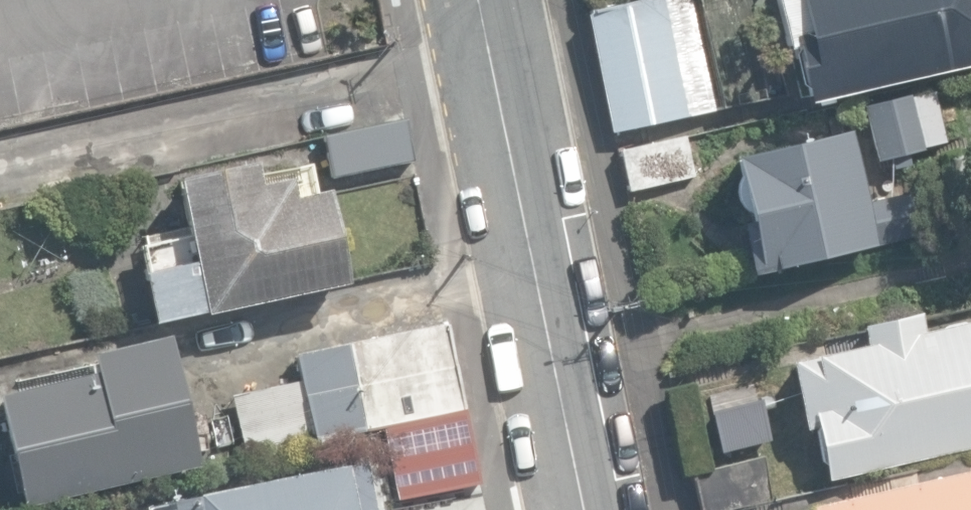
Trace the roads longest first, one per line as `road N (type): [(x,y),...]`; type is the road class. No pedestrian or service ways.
road 1 (residential): [(592,509),(487,0)]

